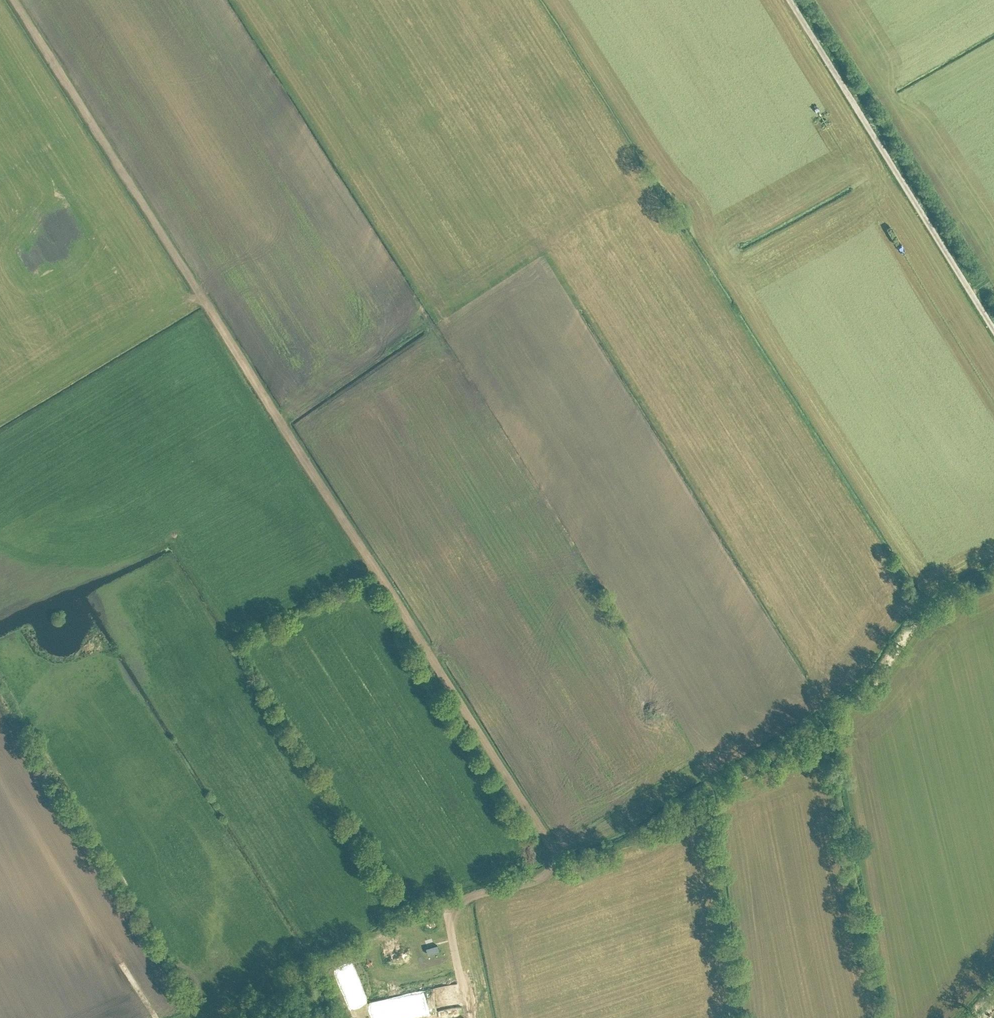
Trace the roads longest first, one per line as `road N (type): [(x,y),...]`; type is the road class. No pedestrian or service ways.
road 1 (track): [(993,328),(790,0)]

